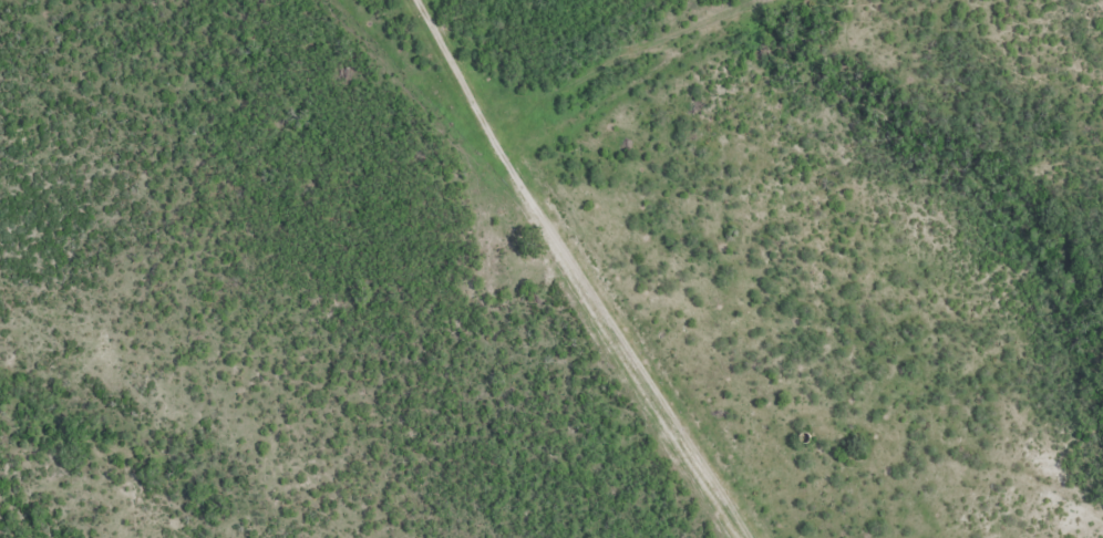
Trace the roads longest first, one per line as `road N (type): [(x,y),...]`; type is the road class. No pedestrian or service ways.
road 1 (residential): [(725,466),(757,439),(780,267),(827,111),(910,0)]

